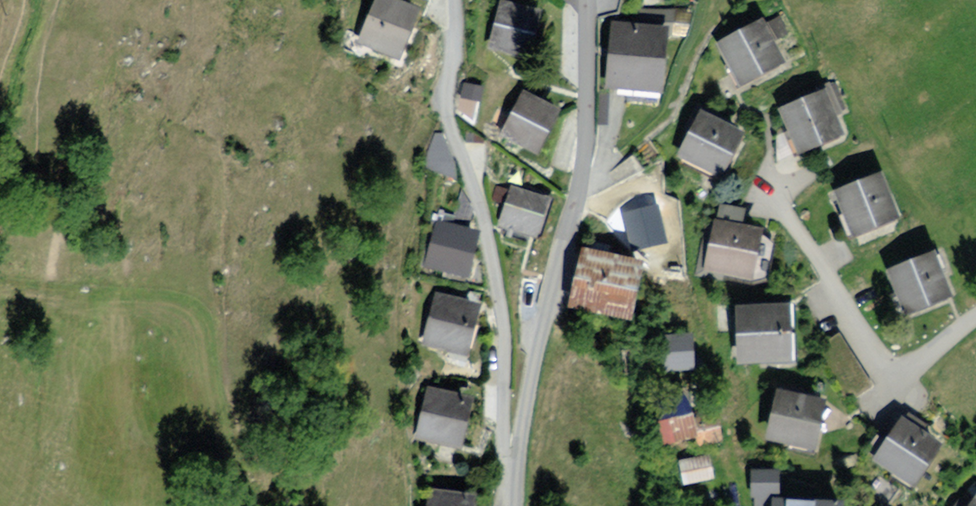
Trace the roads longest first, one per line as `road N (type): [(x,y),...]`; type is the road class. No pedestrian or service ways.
road 1 (residential): [(513,475),(501,279),(485,200),(446,103),(455,42),(443,0)]
road 2 (residential): [(513,475),(572,217),(588,107),(590,0)]
road 3 (residential): [(975,319),(900,372),(884,365),(775,183)]

